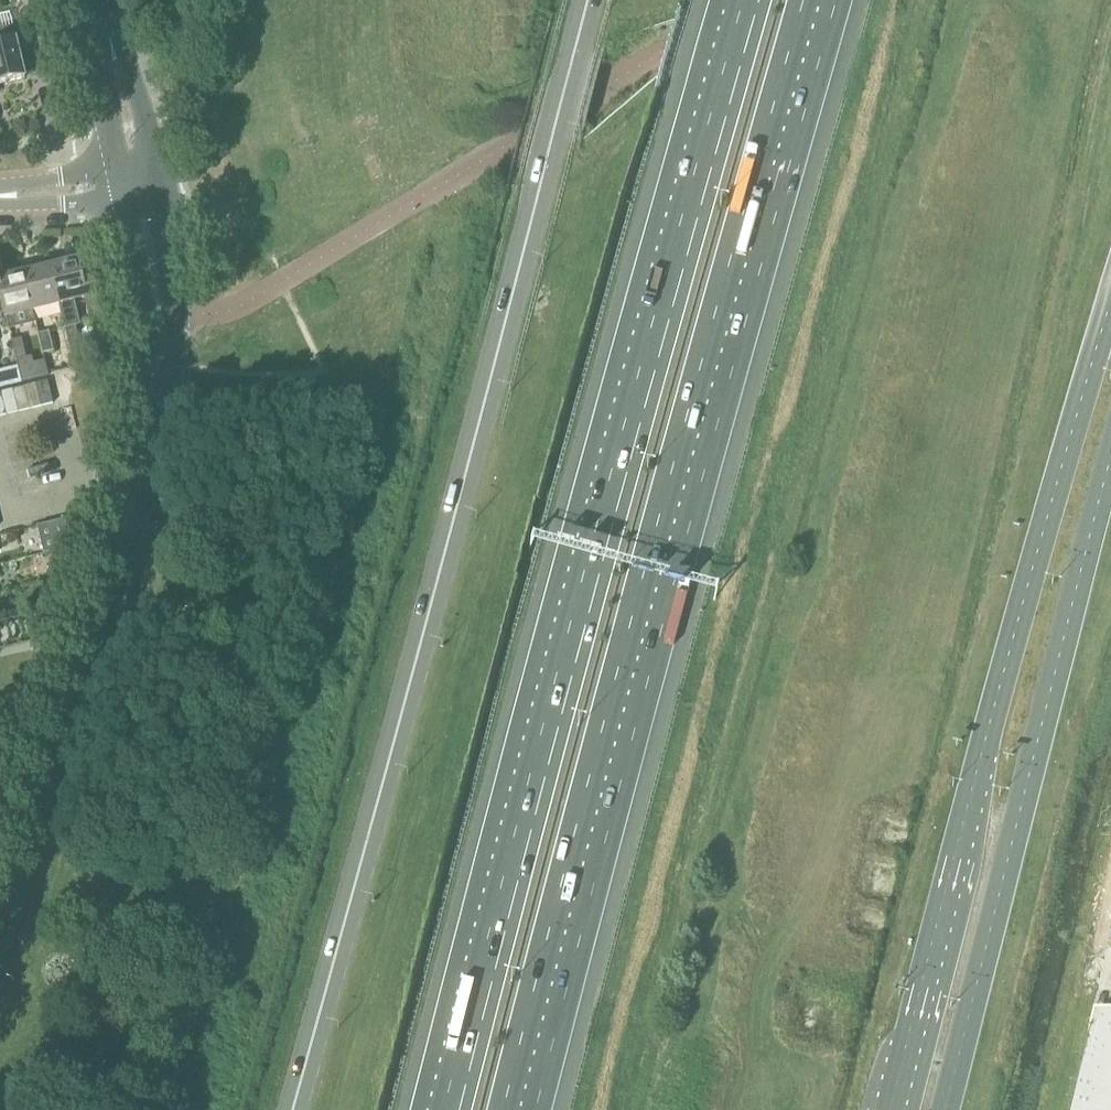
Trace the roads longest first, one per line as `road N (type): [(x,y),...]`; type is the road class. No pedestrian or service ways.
road 1 (motorway): [(746,0),(528,775),(445,1109)]
road 2 (motorway): [(525,1109),(602,799),(824,0)]
road 3 (primary): [(293,1109),(588,0)]
road 4 (secondary): [(1110,298),(891,1109)]
road 5 (tertiary): [(0,969),(140,489),(162,396),(162,317)]
road 6 (secondary): [(945,1109),(1110,456)]
road 7 (tertiary): [(160,177),(129,58),(98,0)]
road 8 (tertiary): [(95,0),(99,66),(121,169)]
road 9 (tertiary): [(162,317),(175,301),(160,177)]
road 10 (tertiary): [(126,197),(146,305),(162,317)]
road 11 (tertiary): [(0,203),(126,197)]
road 12 (tertiary): [(121,169),(0,187)]

